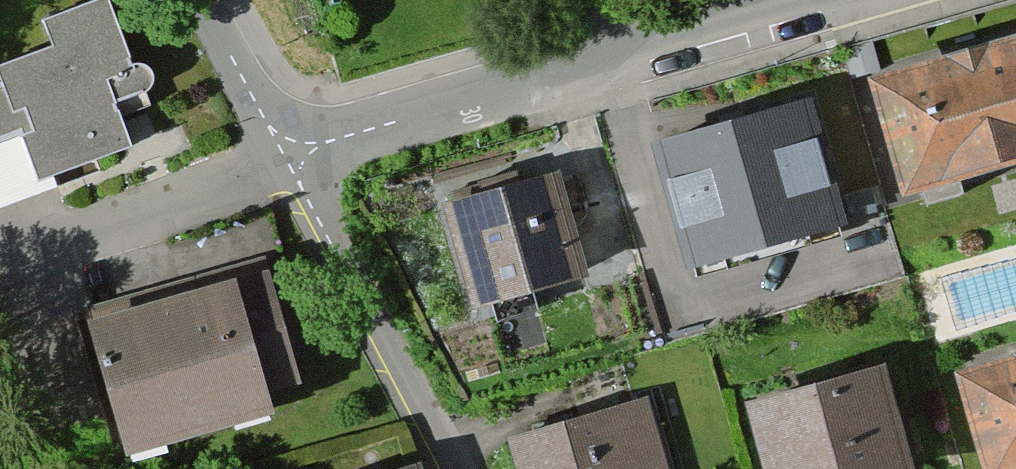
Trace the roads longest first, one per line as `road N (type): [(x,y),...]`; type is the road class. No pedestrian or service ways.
road 1 (residential): [(838,0),(285,158)]
road 2 (residential): [(454,468),(285,158)]
road 3 (residential): [(285,158),(9,256)]
road 4 (residential): [(285,158),(204,0)]

